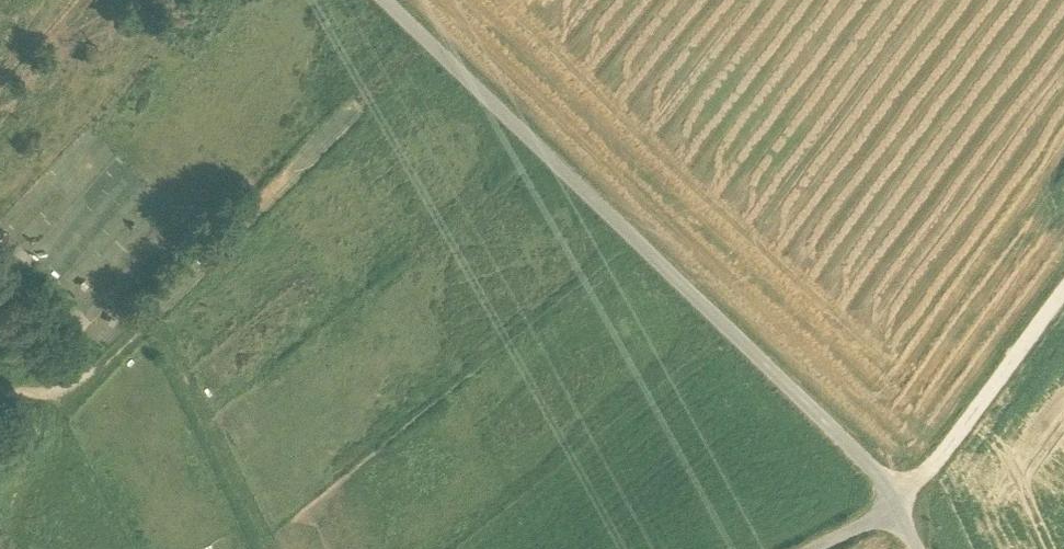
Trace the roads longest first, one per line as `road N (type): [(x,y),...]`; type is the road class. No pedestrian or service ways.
road 1 (track): [(901,503),(385,0)]
road 2 (track): [(1063,287),(901,503)]

